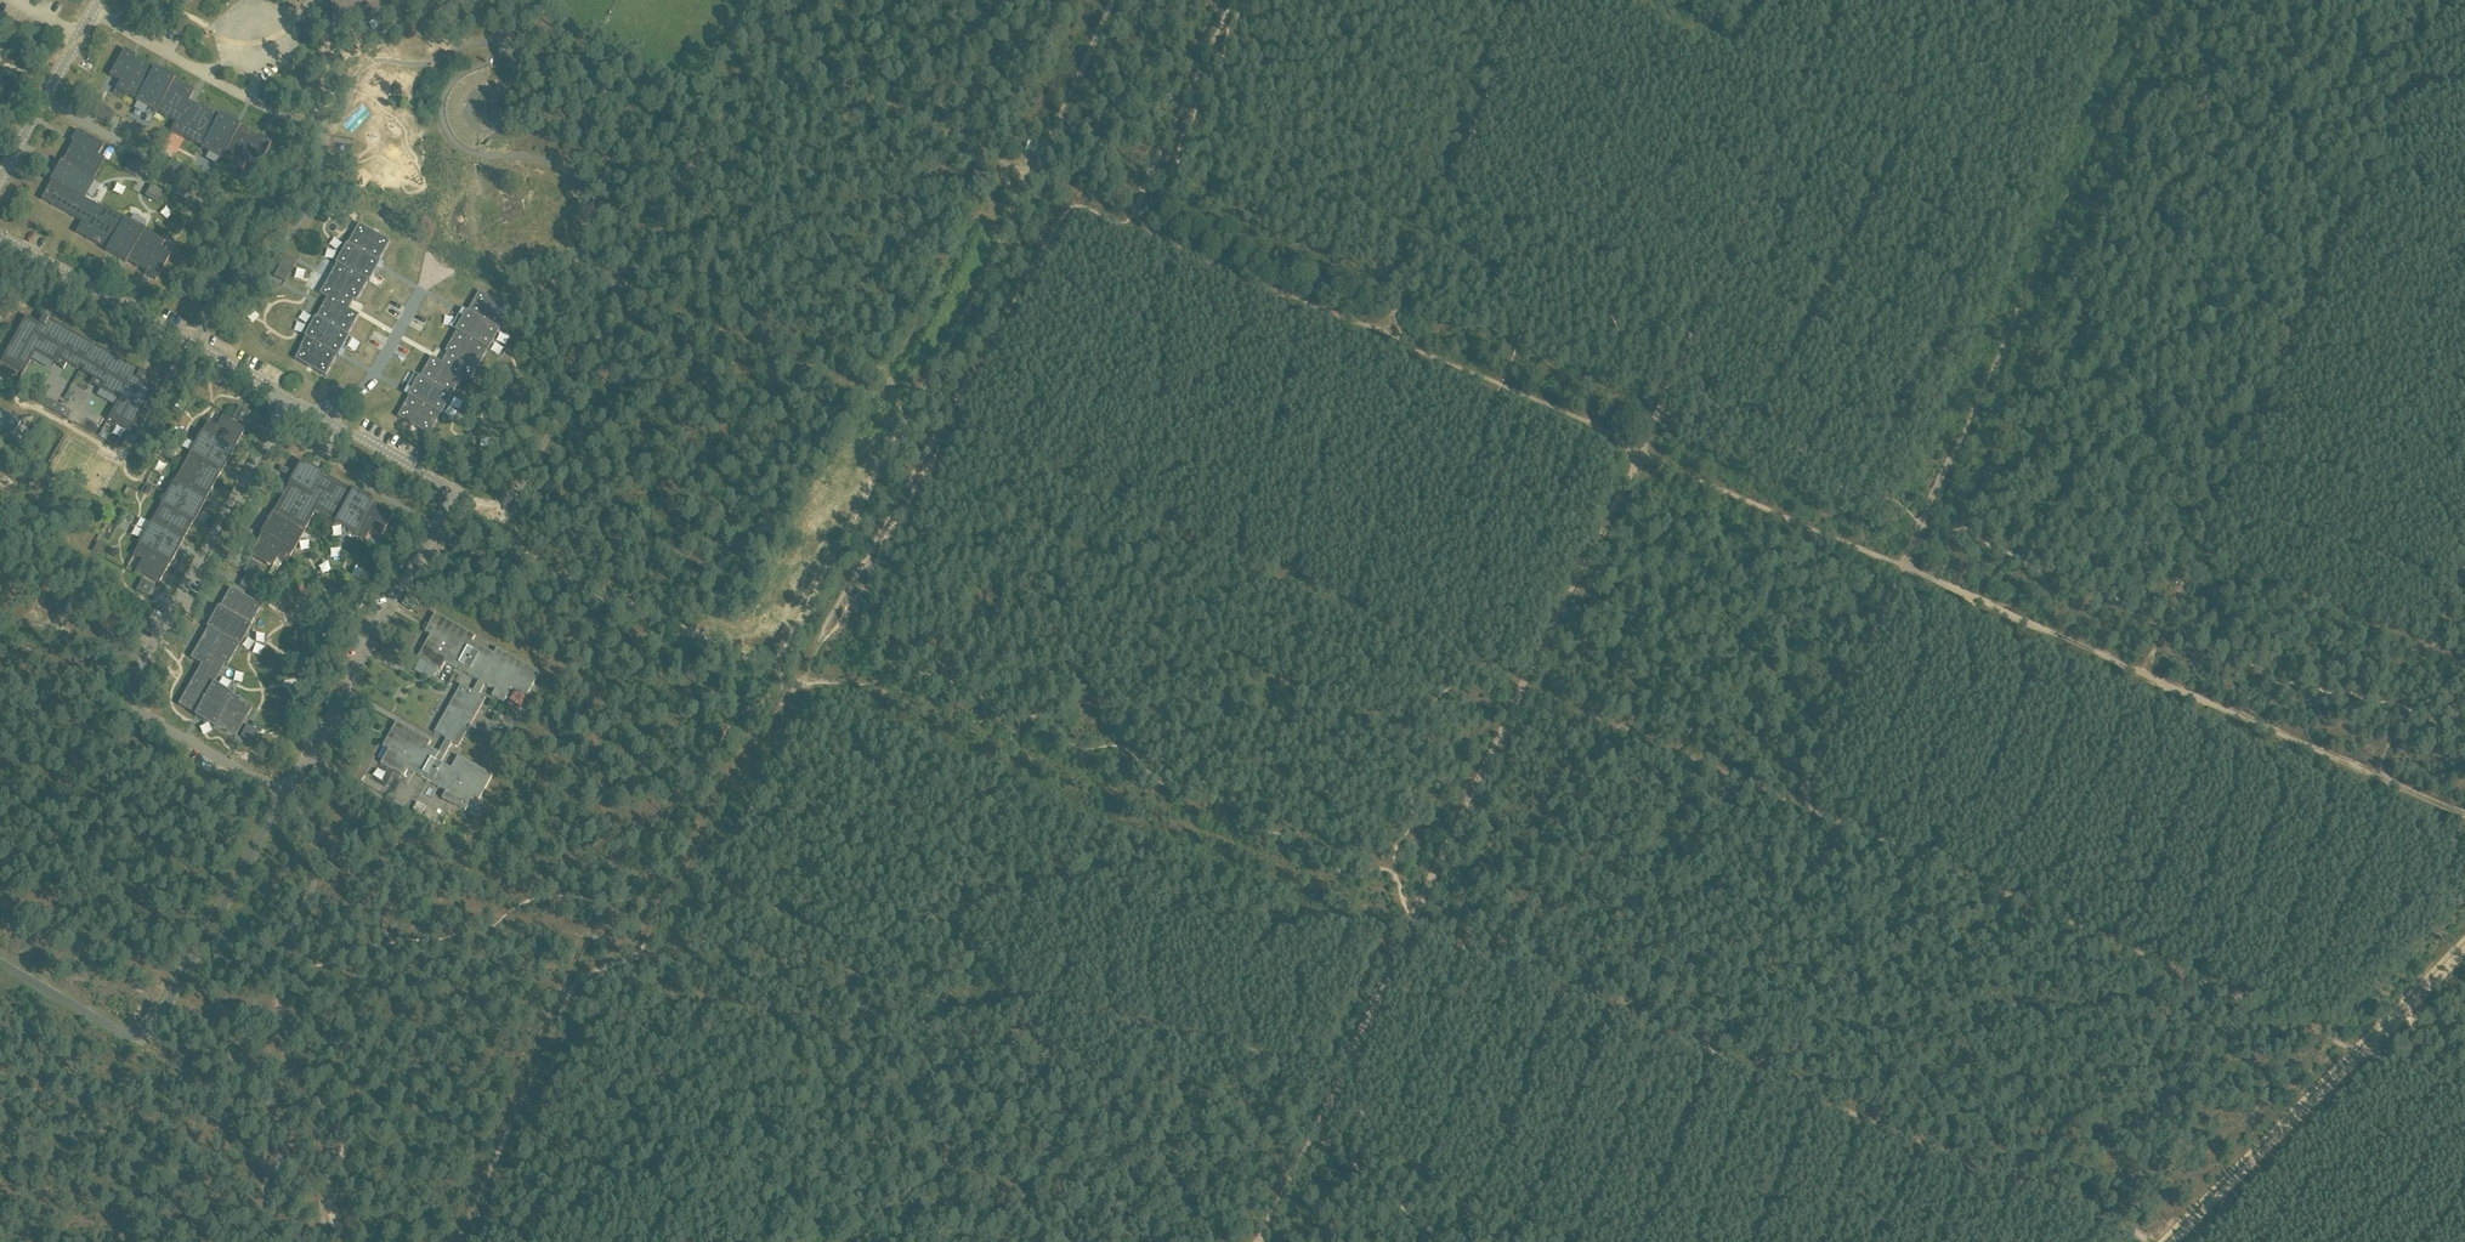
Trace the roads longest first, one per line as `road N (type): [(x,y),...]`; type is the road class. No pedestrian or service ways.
road 1 (track): [(940,430),(1799,805)]
road 2 (track): [(2444,0),(2141,672)]
road 3 (track): [(637,958),(919,1024),(1049,998),(1339,1071)]
road 4 (track): [(763,703),(642,930),(580,931),(440,1241)]
road 5 (track): [(2155,0),(1903,566)]
road 6 (track): [(865,683),(1410,926)]
road 7 (unclassified): [(288,399),(457,491),(284,794)]
road 8 (track): [(1639,453),(1410,926)]
road 9 (unclassified): [(284,794),(146,718),(128,697),(288,399)]
road 10 (track): [(911,409),(1115,0)]
road 11 (unclassified): [(284,794),(148,1031),(119,1030),(0,965)]
road 12 (track): [(2141,672),(2464,817)]
road 13 (track): [(457,1241),(577,982),(637,958)]
road 14 (track): [(477,503),(508,544),(588,589),(706,640),(748,649),(772,645)]
road 15 (unclassified): [(0,235),(288,399)]
road 16 (track): [(625,292),(911,409)]
road 17 (track): [(749,59),(781,59),(1030,180)]
road 18 (track): [(1639,453),(1903,566)]
road 19 (track): [(1129,221),(1390,335)]
road 20 (track): [(772,645),(806,611),(911,409)]
road 21 (track): [(1390,335),(1639,453)]
road 22 (track): [(2172,1241),(2357,1055)]
road 23 (track): [(1903,566),(1799,805)]
road 24 (track): [(1903,566),(2141,672)]
road 25 (track): [(927,1024),(848,1125),(788,1241)]
road 26 (track): [(1339,1071),(1261,1241)]
road 27 (unclassified): [(79,35),(0,178)]
road 28 (track): [(1410,926),(1339,1071)]
road 29 (track): [(2357,1055),(2464,950)]

